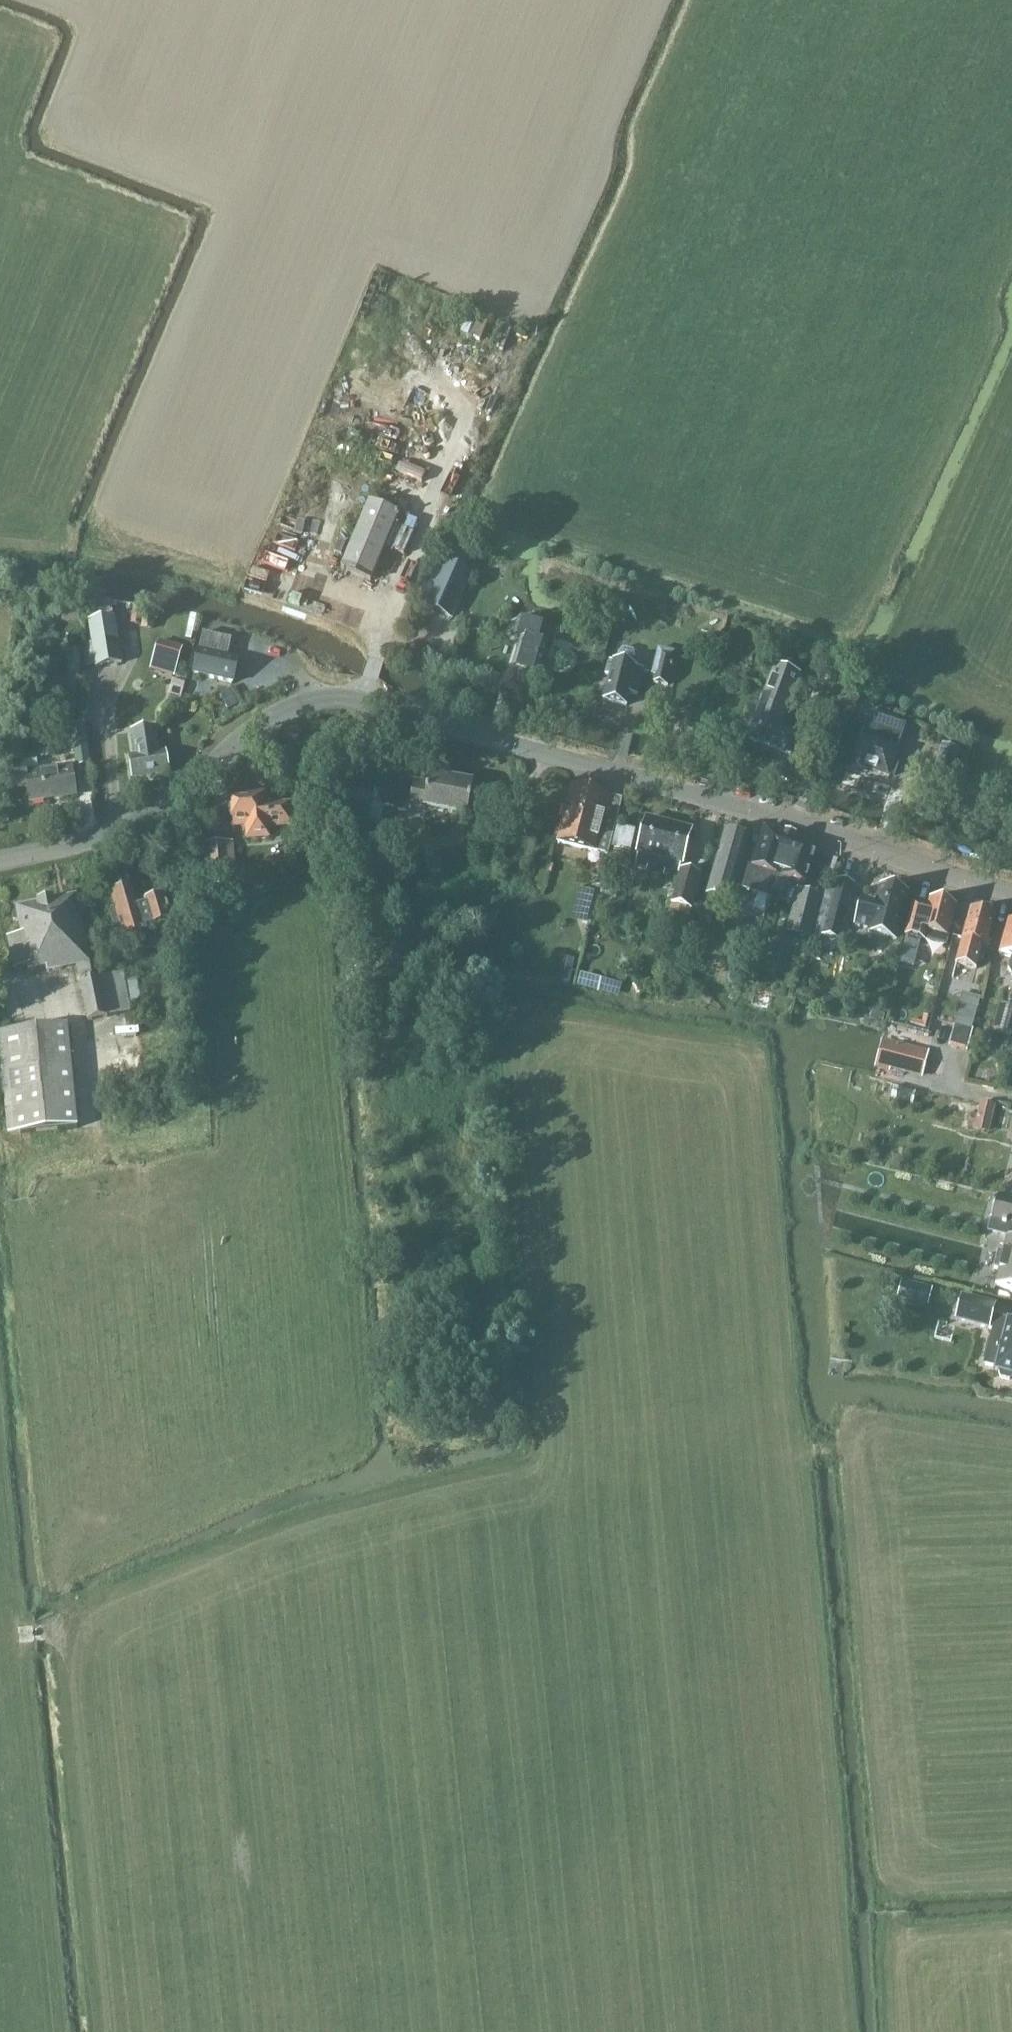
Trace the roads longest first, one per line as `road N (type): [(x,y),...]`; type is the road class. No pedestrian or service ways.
road 1 (tertiary): [(0,859),(96,838),(153,815),(257,726),(298,706),(341,699),(1011,892)]

